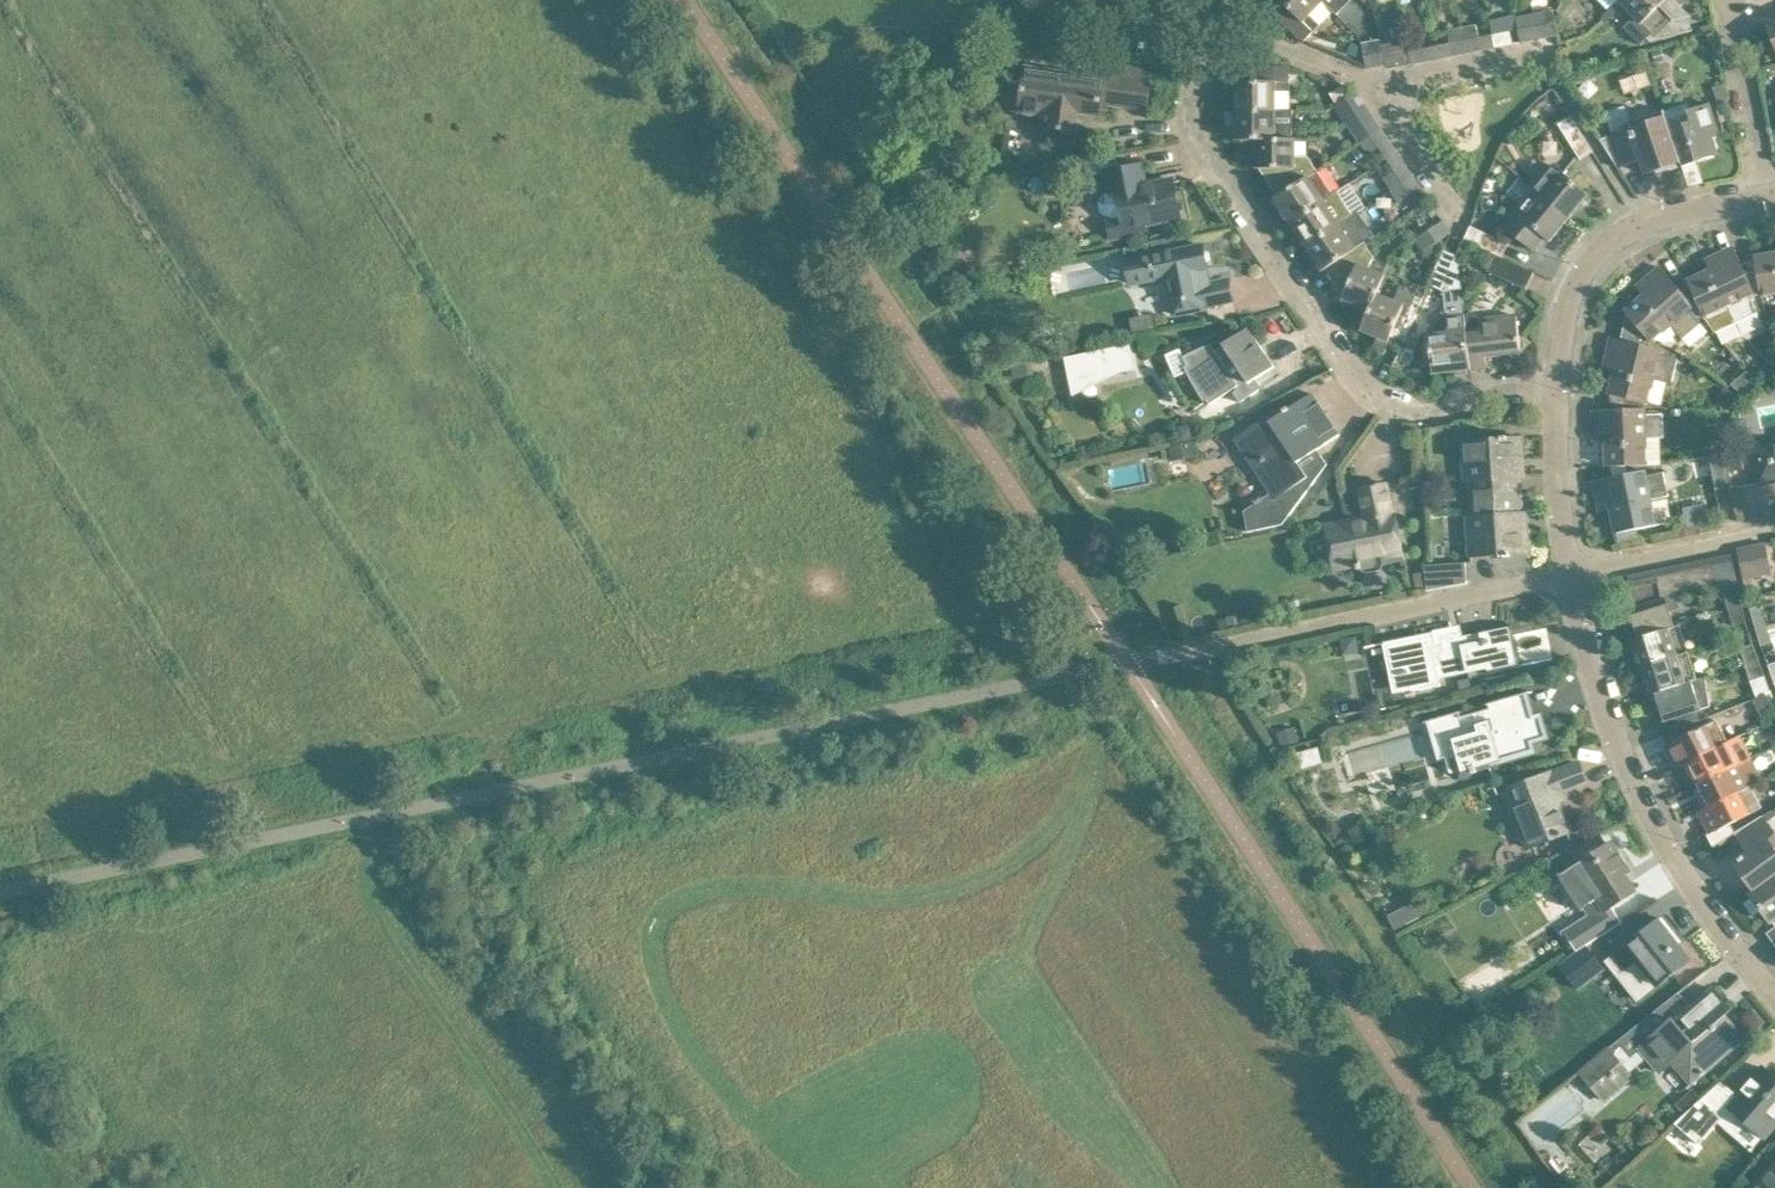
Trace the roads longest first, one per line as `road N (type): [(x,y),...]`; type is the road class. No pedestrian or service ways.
road 1 (unclassified): [(0,891),(1128,663)]
road 2 (residential): [(1220,23),(1198,77),(1204,144),(1351,374),(1381,400),(1421,410),(1555,396)]
road 3 (residential): [(1774,999),(1698,903),(1633,792),(1593,685),(1569,575)]
road 4 (residential): [(1128,663),(1569,575)]
road 5 (residential): [(1555,396),(1560,328),(1579,282),(1614,239),(1665,216),(1763,194)]
road 6 (residential): [(1569,575),(1774,527)]
road 7 (residential): [(1763,194),(1723,0)]
road 8 (residential): [(1569,575),(1555,396)]
road 9 (residential): [(1543,57),(1373,87)]
road 10 (residential): [(1373,87),(1220,23)]
road 11 (residential): [(1459,222),(1373,87)]

